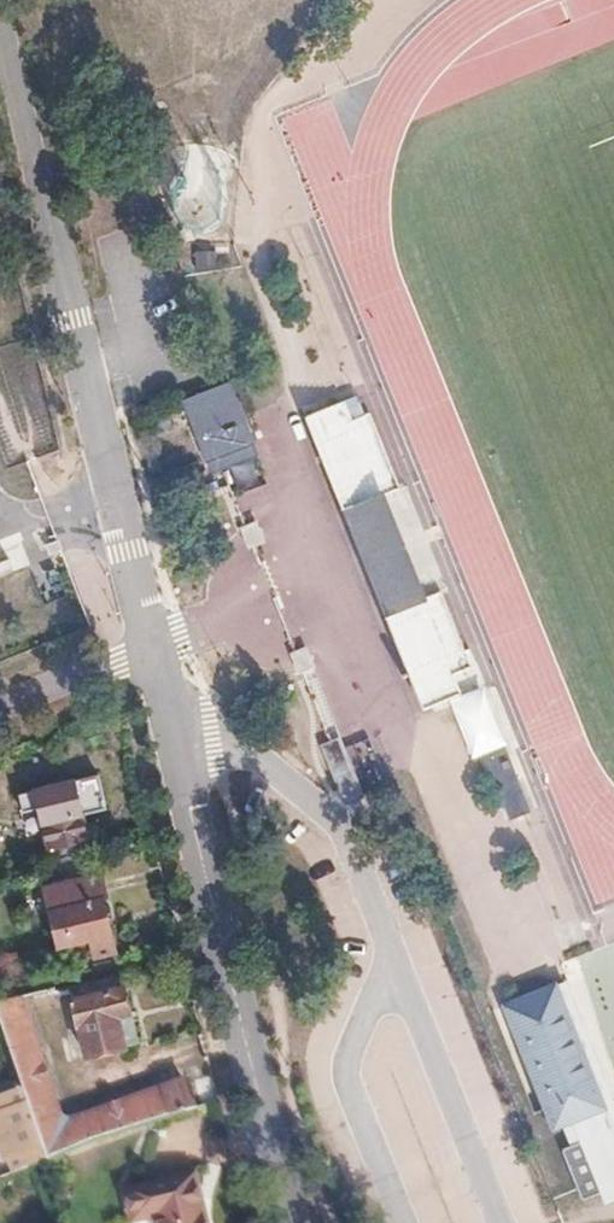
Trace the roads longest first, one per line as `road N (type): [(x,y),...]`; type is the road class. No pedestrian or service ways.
road 1 (unclassified): [(0,18),(150,645)]
road 2 (unclassified): [(150,645),(286,1222)]
road 3 (residential): [(150,645),(0,706)]

